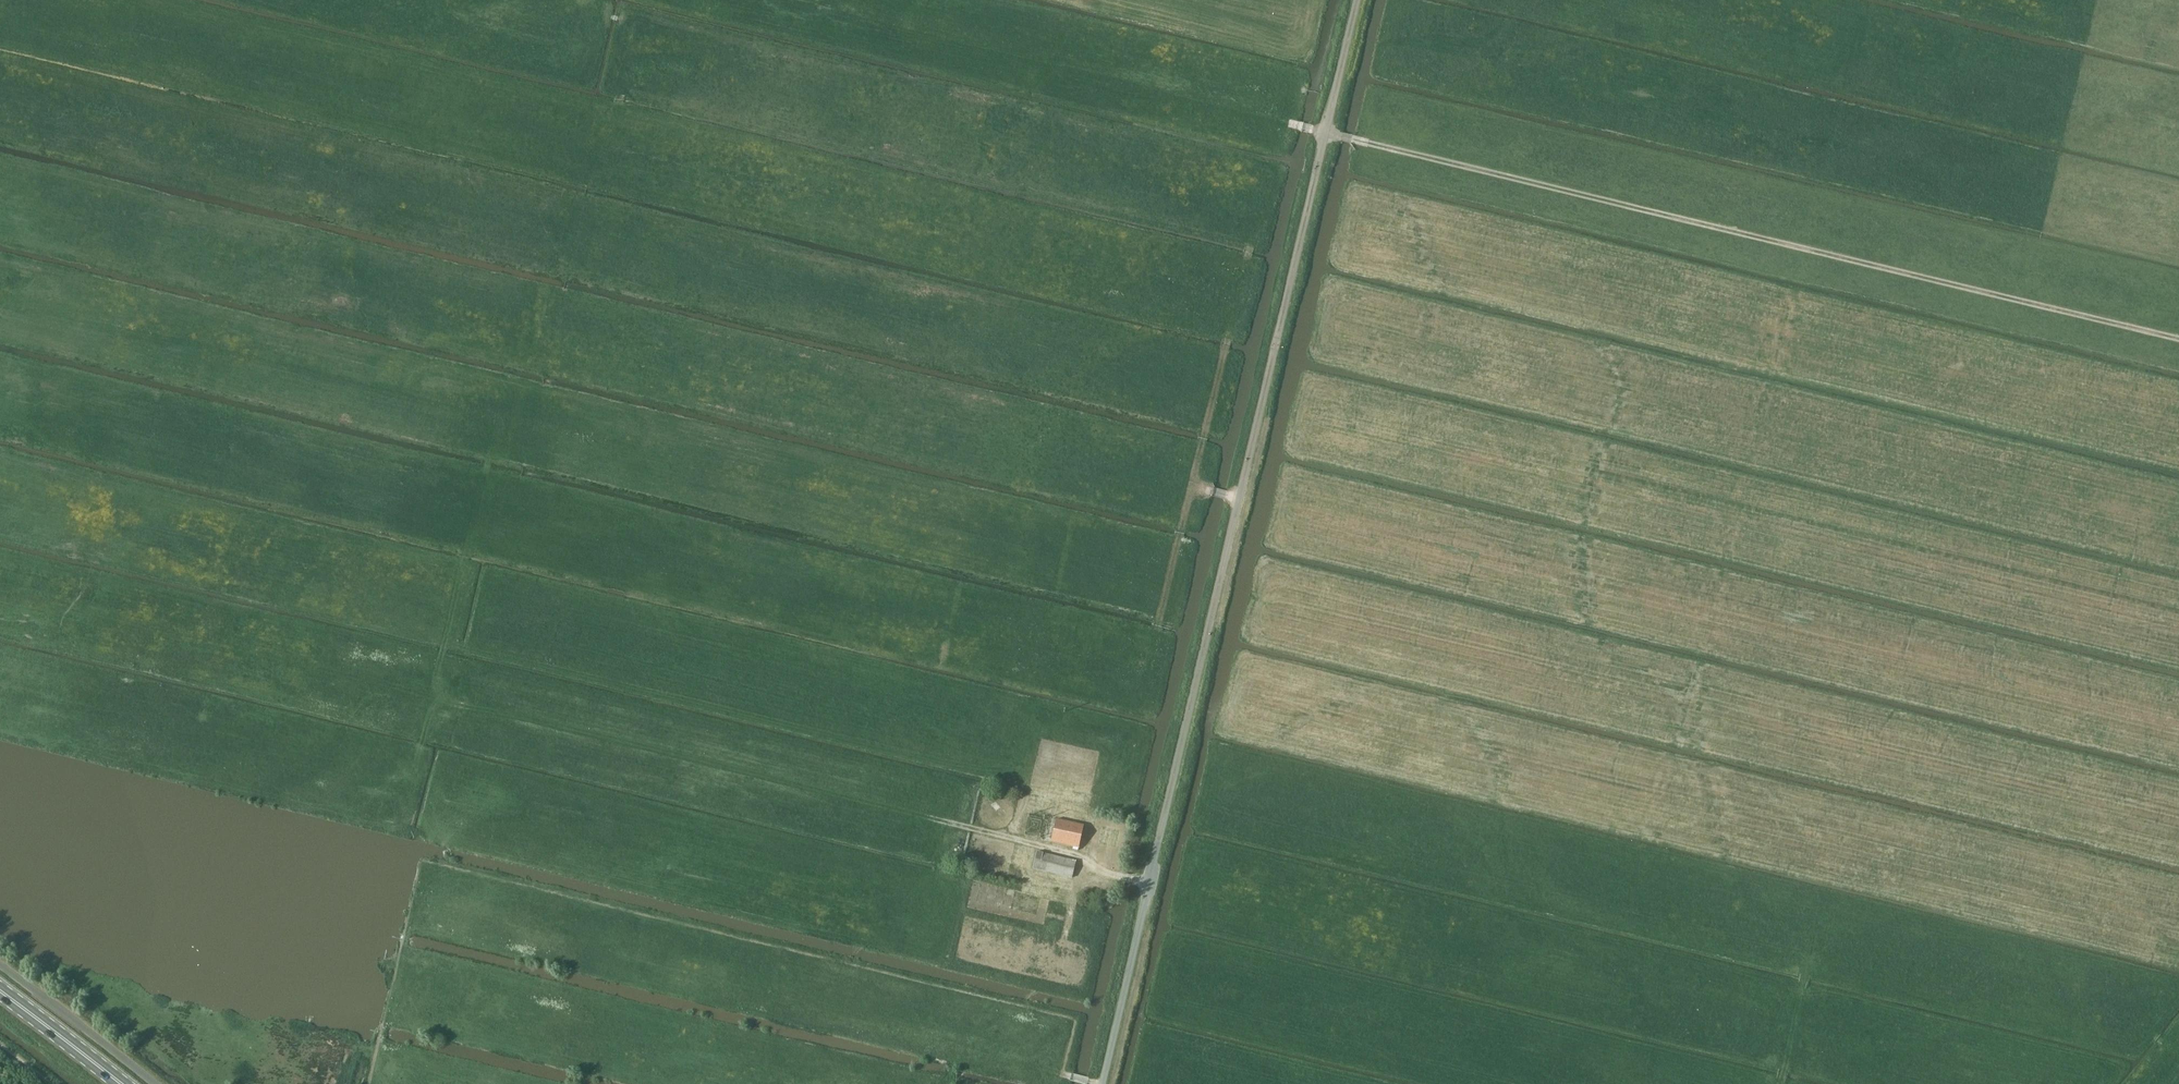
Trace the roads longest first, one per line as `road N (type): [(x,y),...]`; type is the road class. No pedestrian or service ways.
road 1 (track): [(2178,340),(1357,141)]
road 2 (track): [(1249,245),(1203,440),(1200,488),(1131,471)]
road 3 (unclassified): [(1102,1083),(1160,841)]
road 4 (trunk): [(121,1083),(0,986)]
road 5 (track): [(1200,488),(1179,535),(1156,630)]

